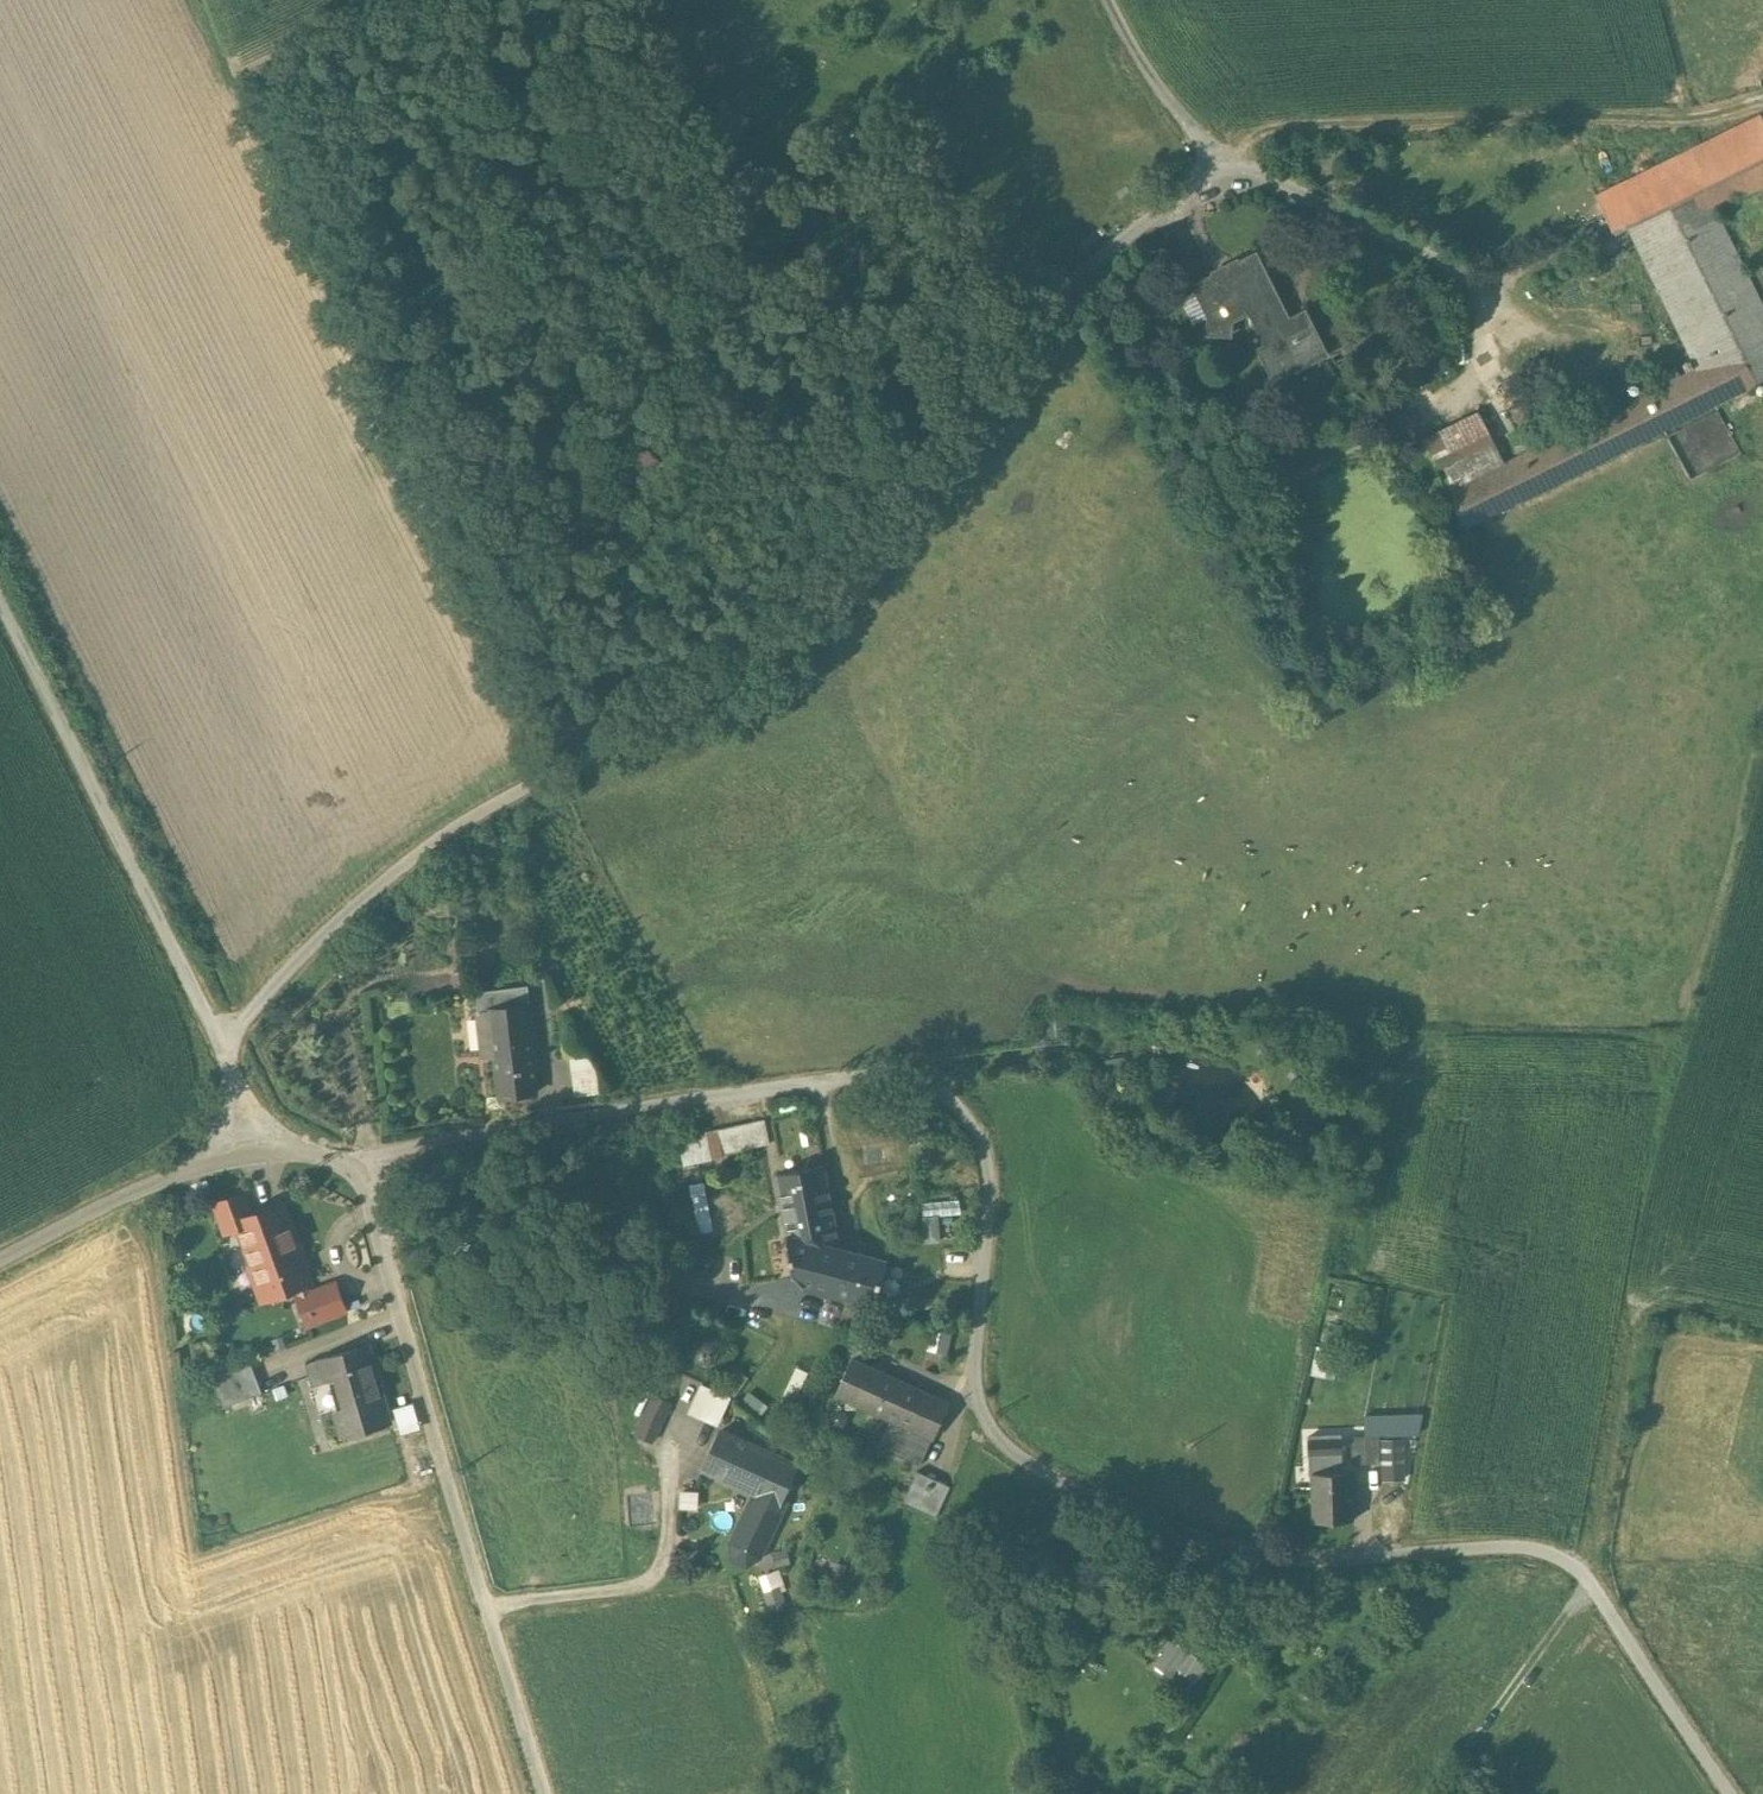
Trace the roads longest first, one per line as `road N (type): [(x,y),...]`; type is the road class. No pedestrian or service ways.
road 1 (unclassified): [(1733,1793),(1591,1583),(1544,1549),(1496,1545),(1270,1559),(1072,1486),(1025,1460),(996,1431),(978,1391),(988,1191),(978,1139),(960,1109),(920,1082),(866,1077),(413,1143),(362,1167)]
road 2 (unclassified): [(223,1034),(436,840),(568,762),(666,716),(814,602),(915,505),(1074,278),(1226,166)]
road 3 (unclassified): [(548,1793),(362,1167)]
road 4 (track): [(1762,99),(1692,119),(1303,128),(1254,139),(1226,166)]
road 5 (unclassified): [(223,1034),(0,600)]
road 6 (unclassified): [(255,1143),(0,1257)]
road 7 (track): [(1591,1583),(1443,1784)]

